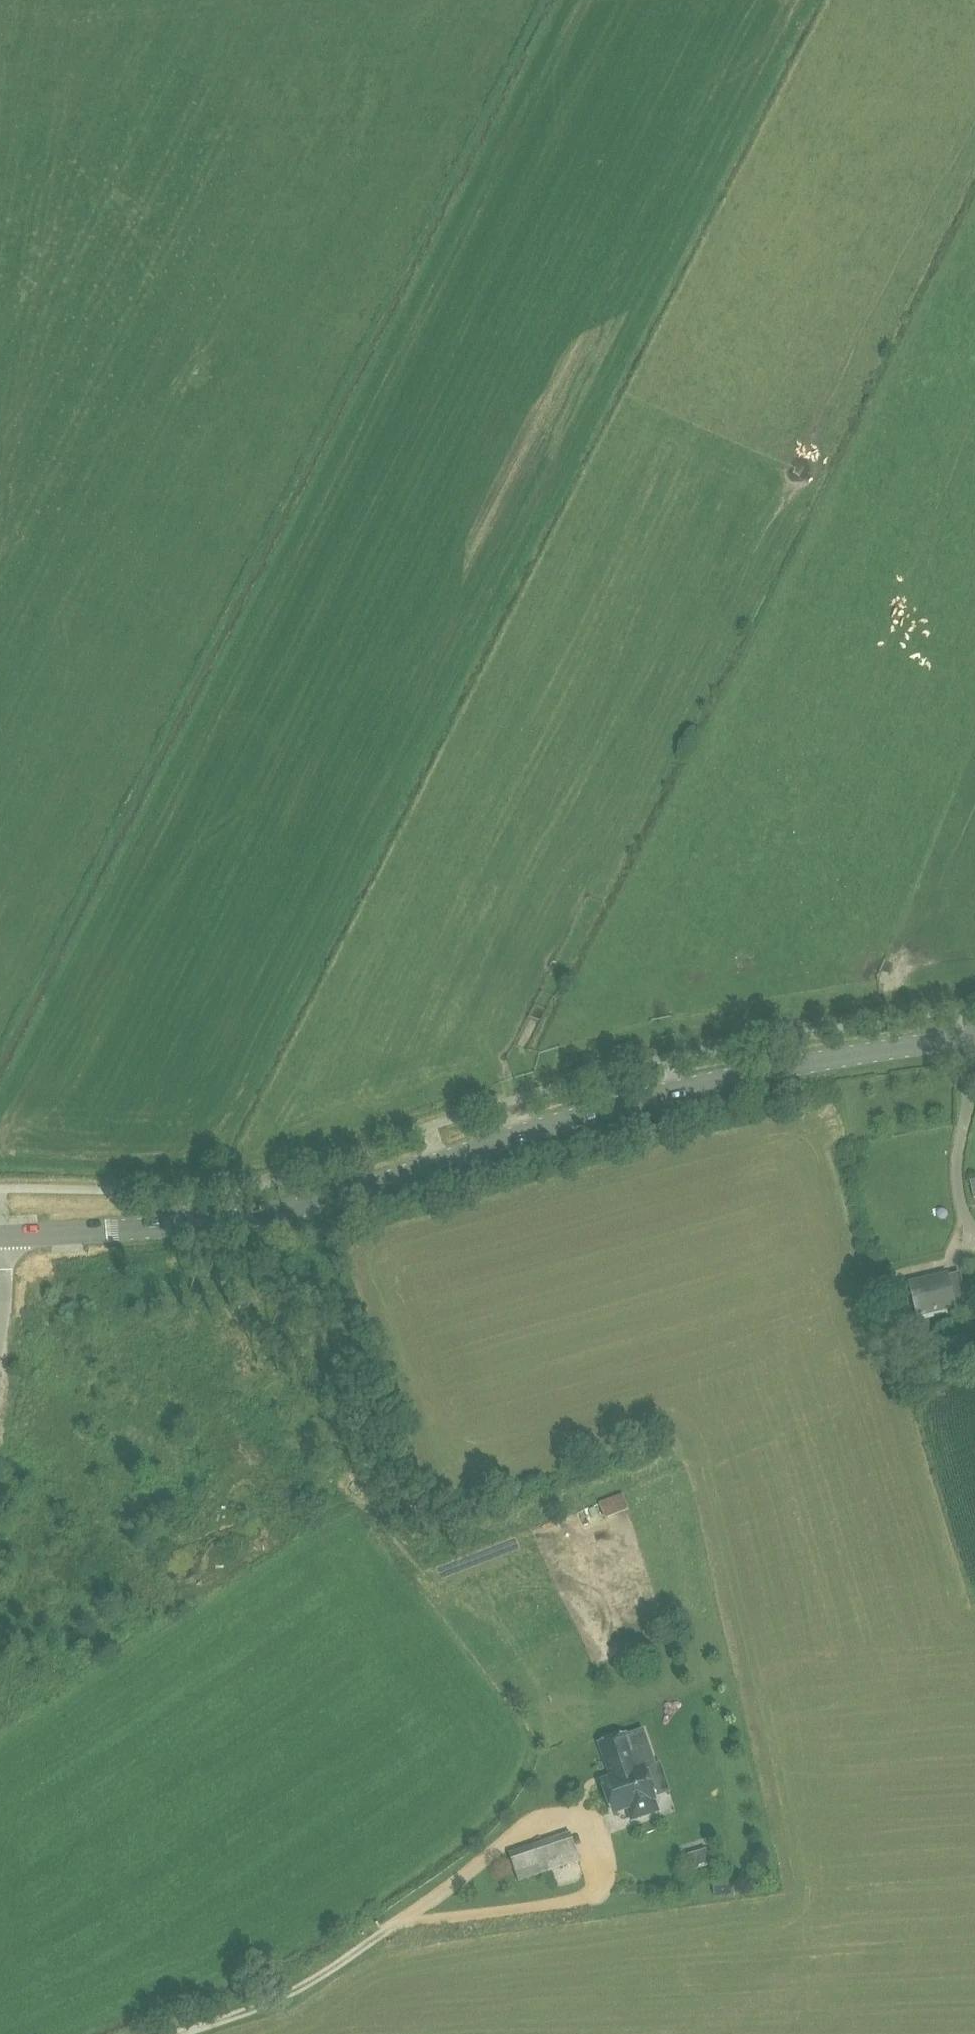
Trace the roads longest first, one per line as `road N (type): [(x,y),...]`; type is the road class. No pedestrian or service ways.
road 1 (tertiary): [(974,1036),(614,1105),(266,1214),(3,1236)]

